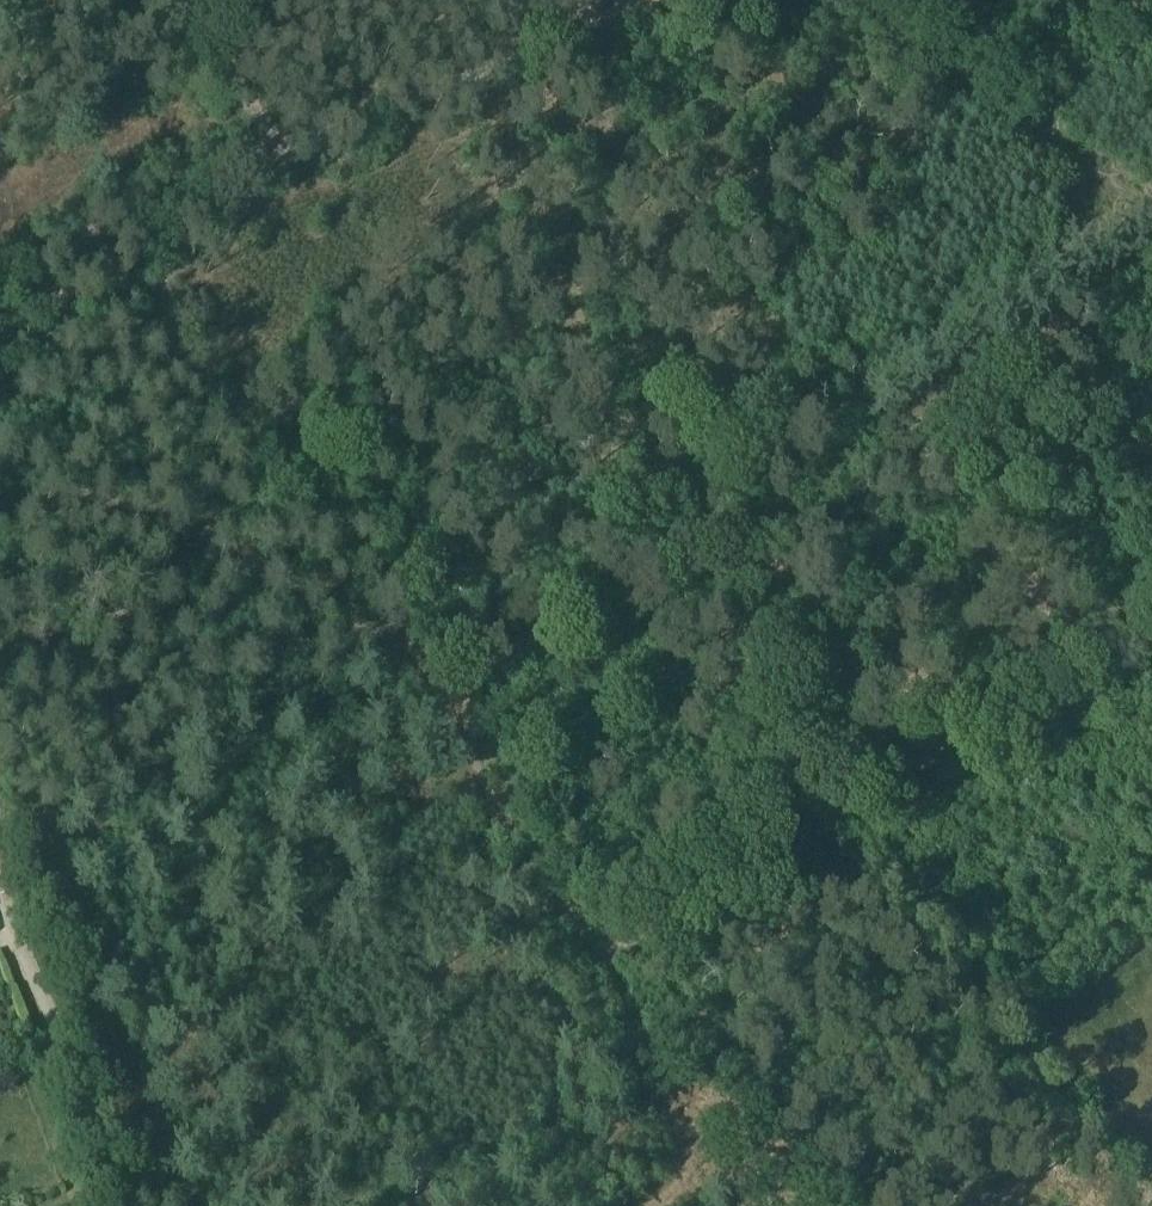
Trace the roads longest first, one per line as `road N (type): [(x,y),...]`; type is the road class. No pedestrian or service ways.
road 1 (unclassified): [(118,1205),(0,908)]
road 2 (track): [(292,146),(0,272)]
road 3 (track): [(292,146),(233,86),(206,0)]

